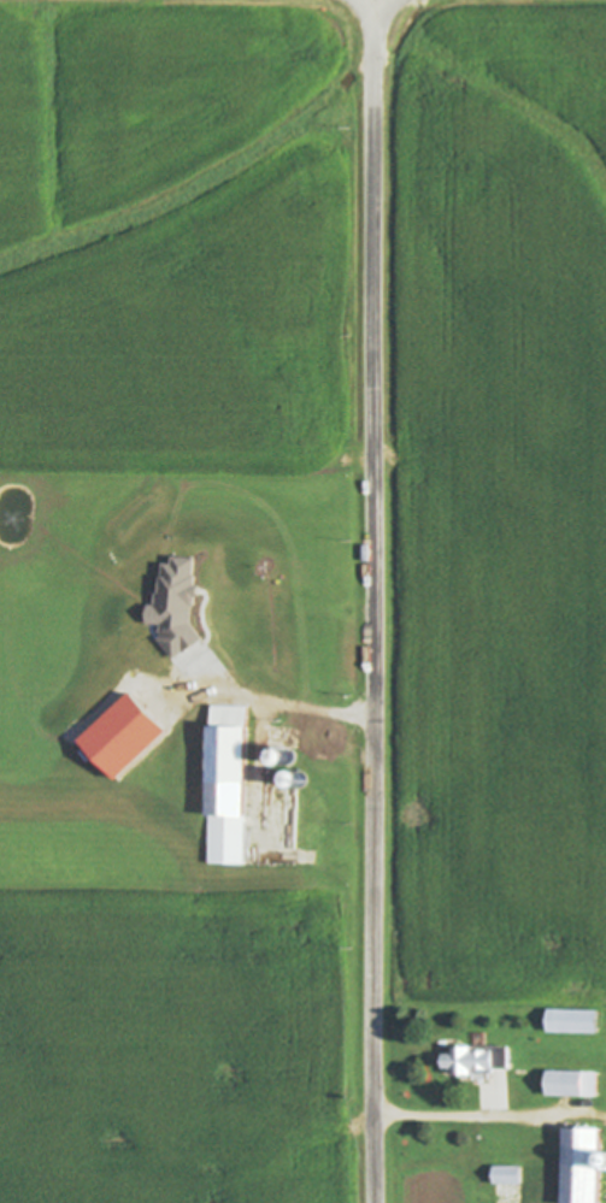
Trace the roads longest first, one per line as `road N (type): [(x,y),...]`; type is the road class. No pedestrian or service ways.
road 1 (residential): [(375,1202),(380,0)]

